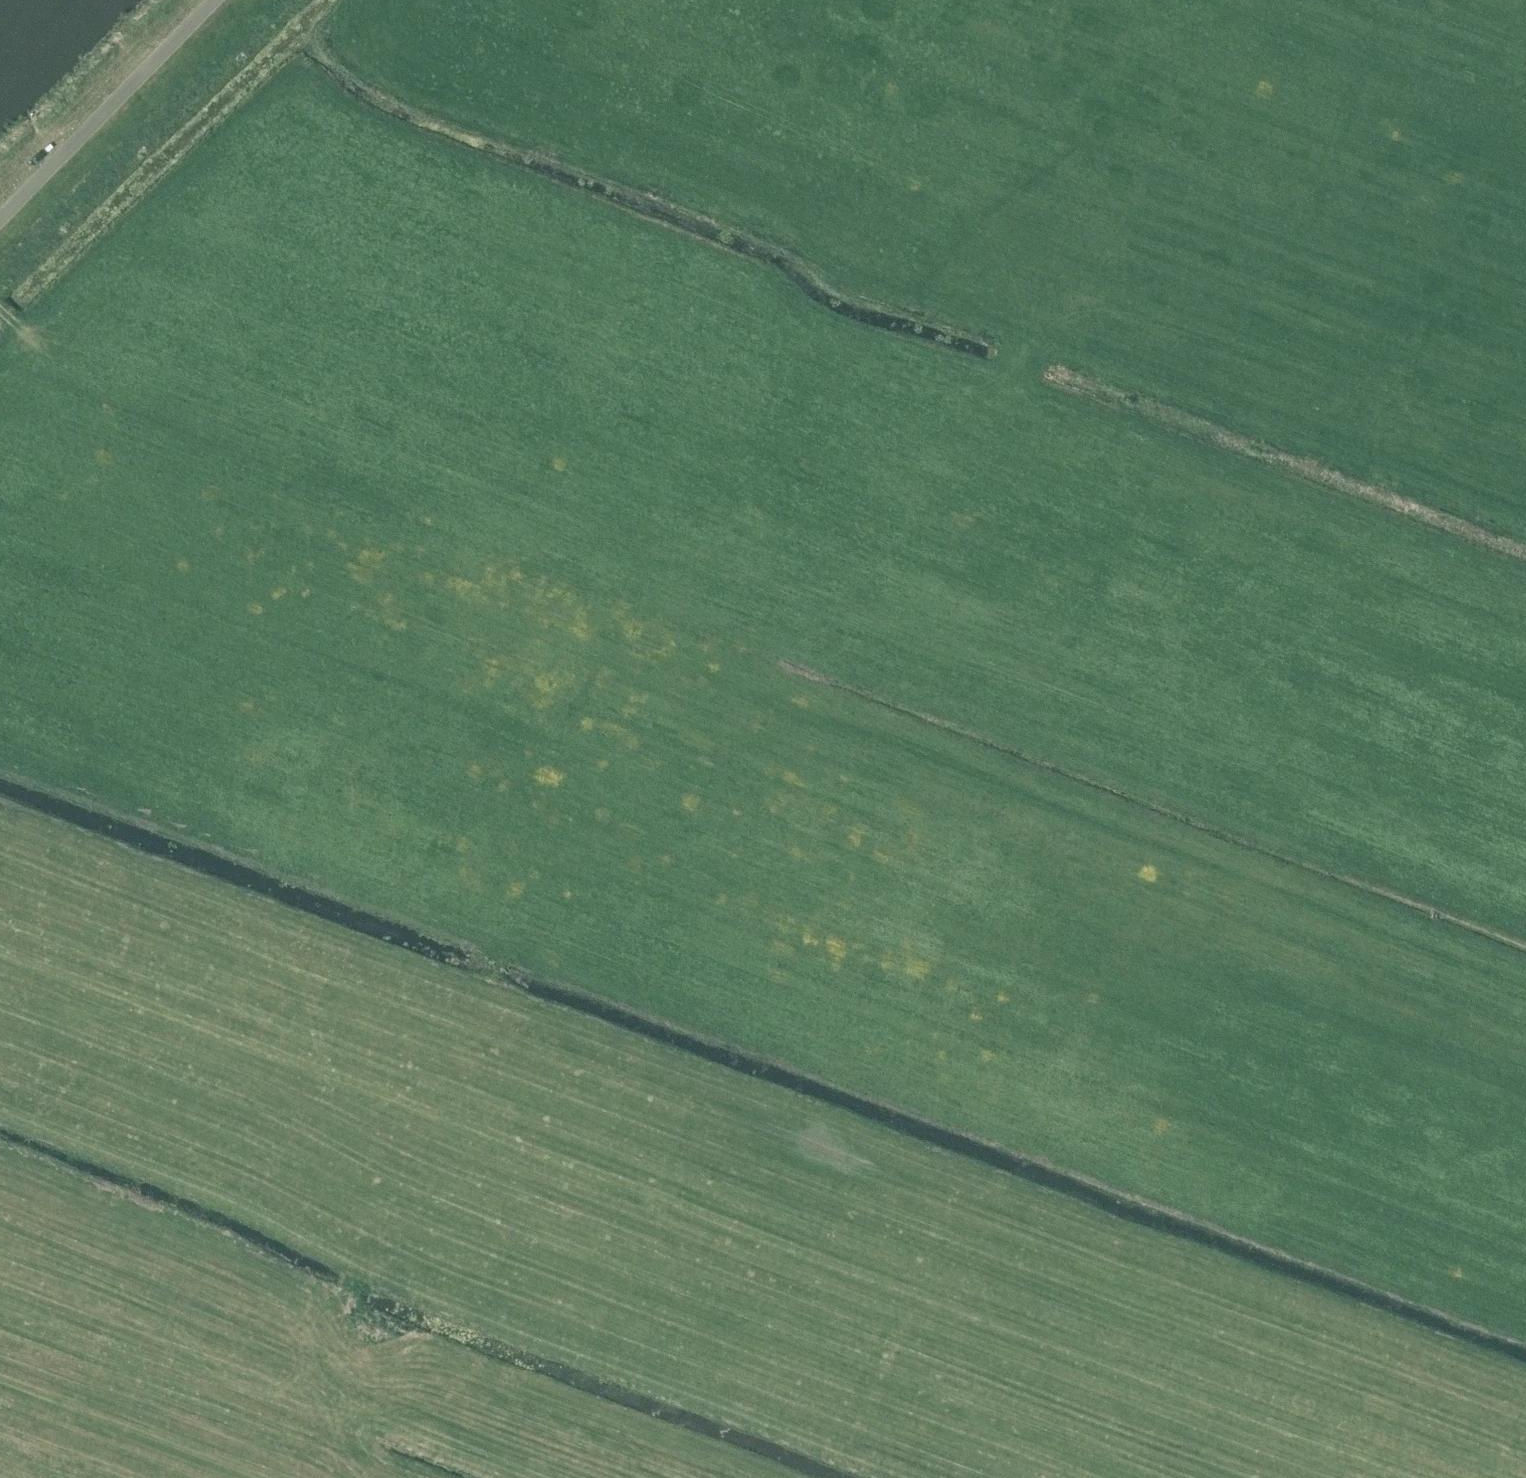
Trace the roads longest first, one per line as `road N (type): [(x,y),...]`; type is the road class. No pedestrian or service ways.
road 1 (unclassified): [(0,220),(215,0)]

